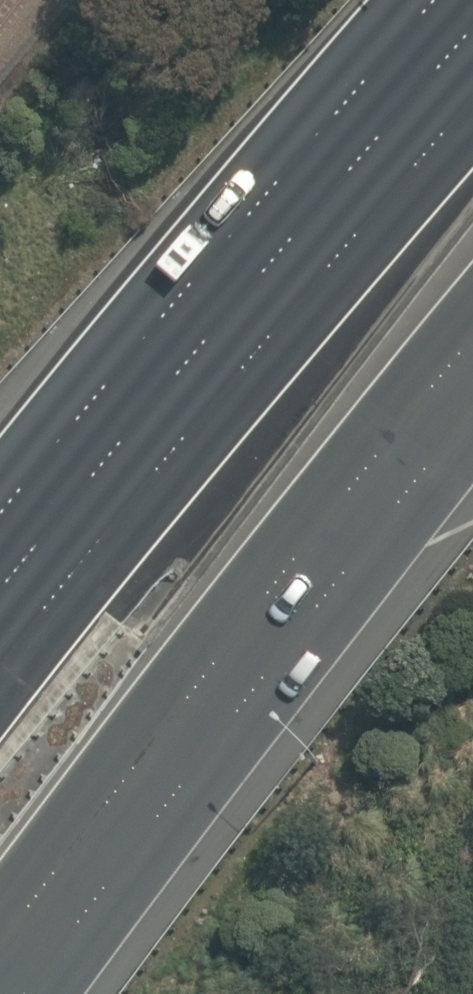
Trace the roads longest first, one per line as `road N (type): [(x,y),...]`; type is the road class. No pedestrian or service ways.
road 1 (motorway): [(472,342),(287,566),(0,946)]
road 2 (motorway): [(0,673),(161,465),(472,105)]

